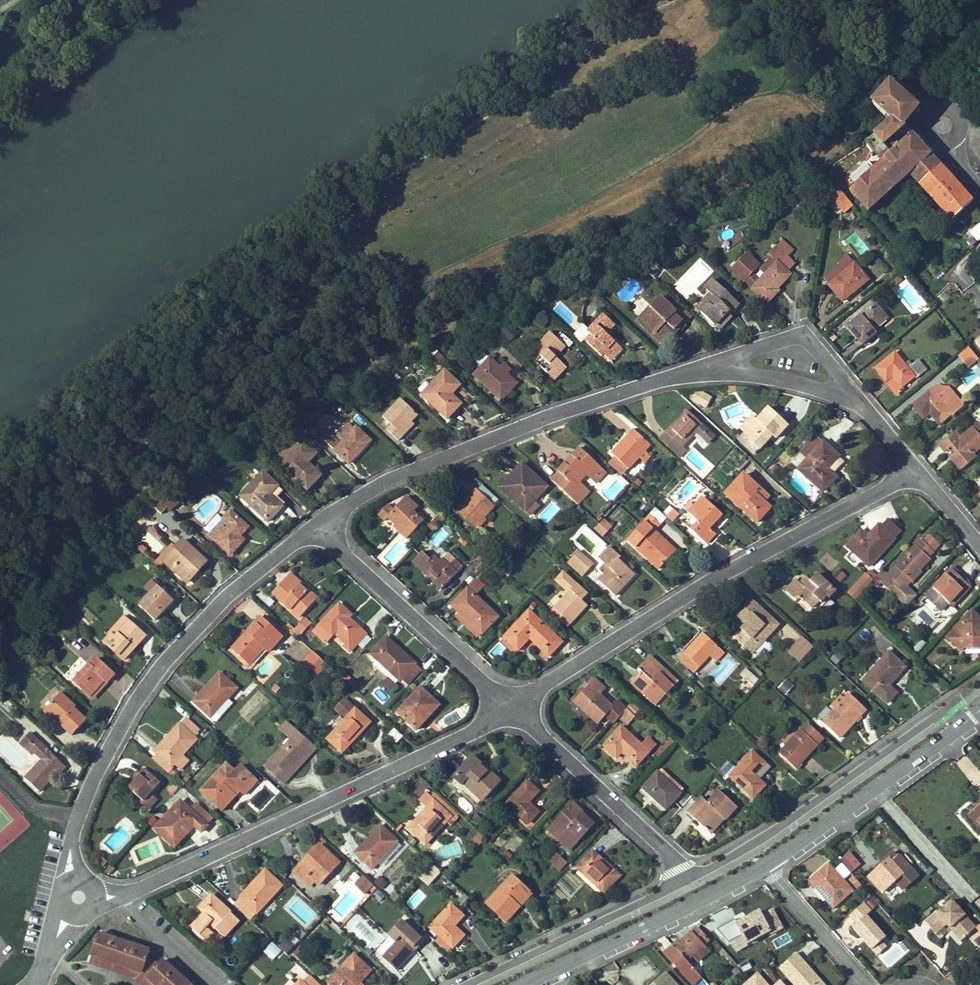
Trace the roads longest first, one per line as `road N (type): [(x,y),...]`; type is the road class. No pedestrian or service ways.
road 1 (residential): [(511,706),(711,575),(914,467)]
road 2 (residential): [(72,883),(76,827),(140,695),(223,599),(318,519)]
road 3 (residential): [(117,895),(479,729),(511,706)]
road 4 (residential): [(318,519),(400,470),(675,369)]
road 5 (residential): [(692,875),(750,847),(945,703),(965,726)]
road 6 (tertiary): [(770,864),(512,984)]
road 7 (residential): [(511,706),(318,519)]
road 8 (residential): [(460,984),(692,875)]
road 9 (residential): [(692,875),(511,706)]
road 10 (tertiary): [(965,726),(770,864)]
road 11 (residential): [(675,369),(801,329),(868,411)]
road 12 (residential): [(675,369),(745,372),(830,392),(868,411)]
road 13 (residential): [(770,864),(858,973)]
road 14 (residential): [(117,895),(217,984)]

